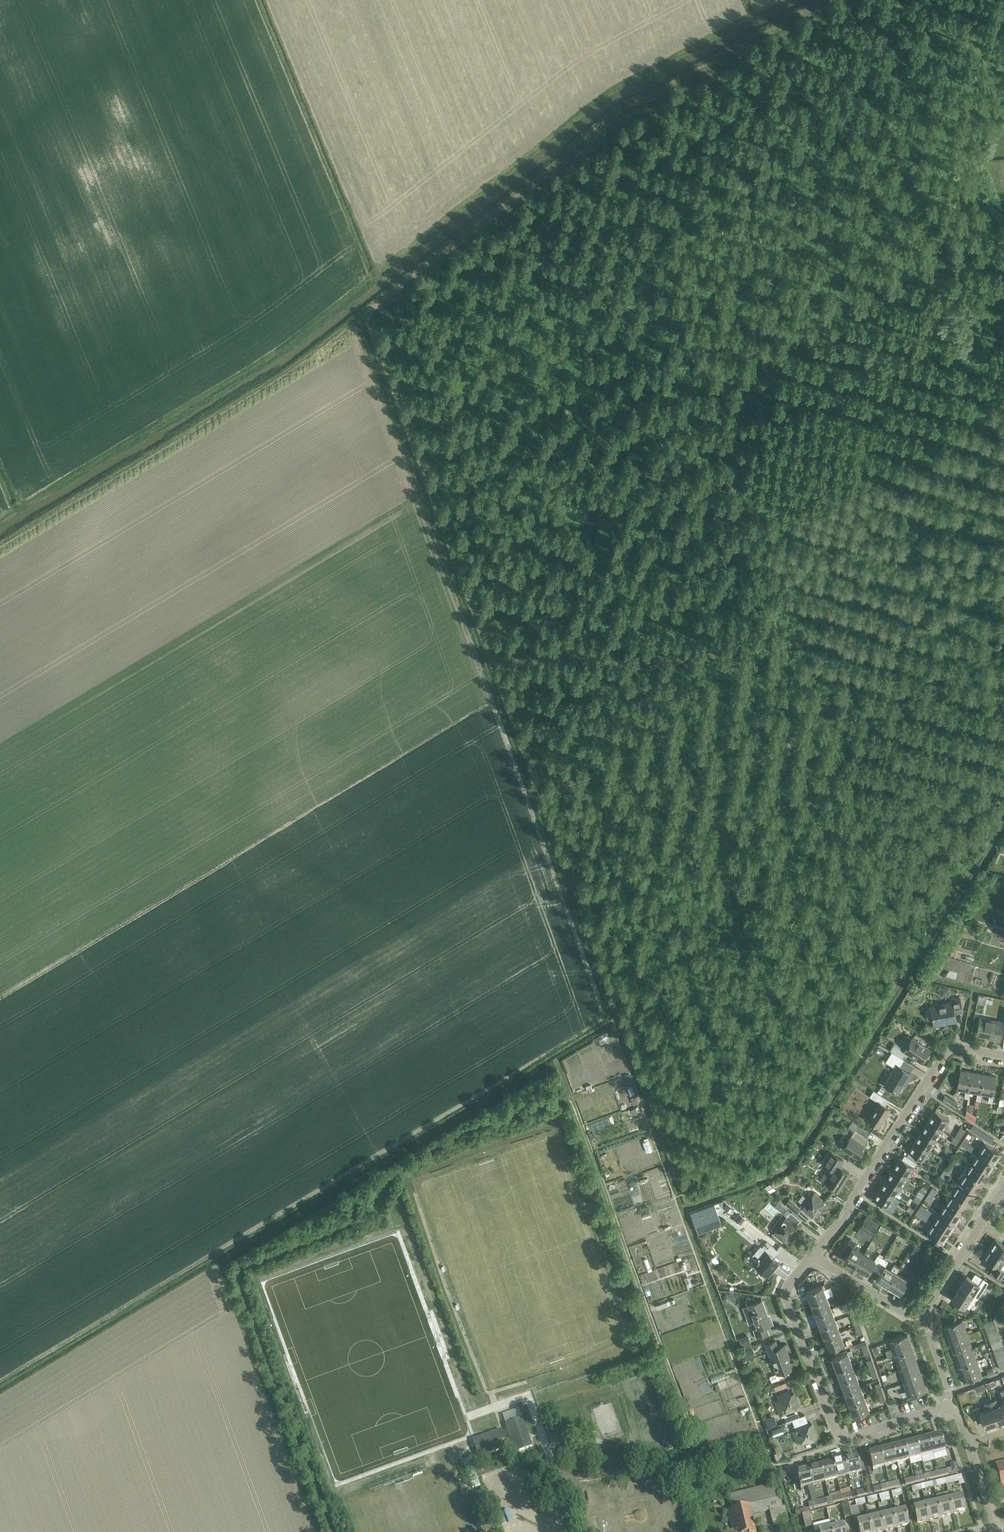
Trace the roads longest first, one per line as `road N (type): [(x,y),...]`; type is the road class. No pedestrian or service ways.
road 1 (track): [(570,1091),(693,1430),(670,1451),(600,1477),(578,1479),(548,1465)]
road 2 (residential): [(811,1255),(942,1056),(965,1048),(1003,1055)]
road 3 (residential): [(843,1437),(785,1294),(811,1255)]
road 4 (residential): [(922,1313),(1003,1189)]
road 5 (residential): [(922,1313),(908,1314),(811,1255)]

